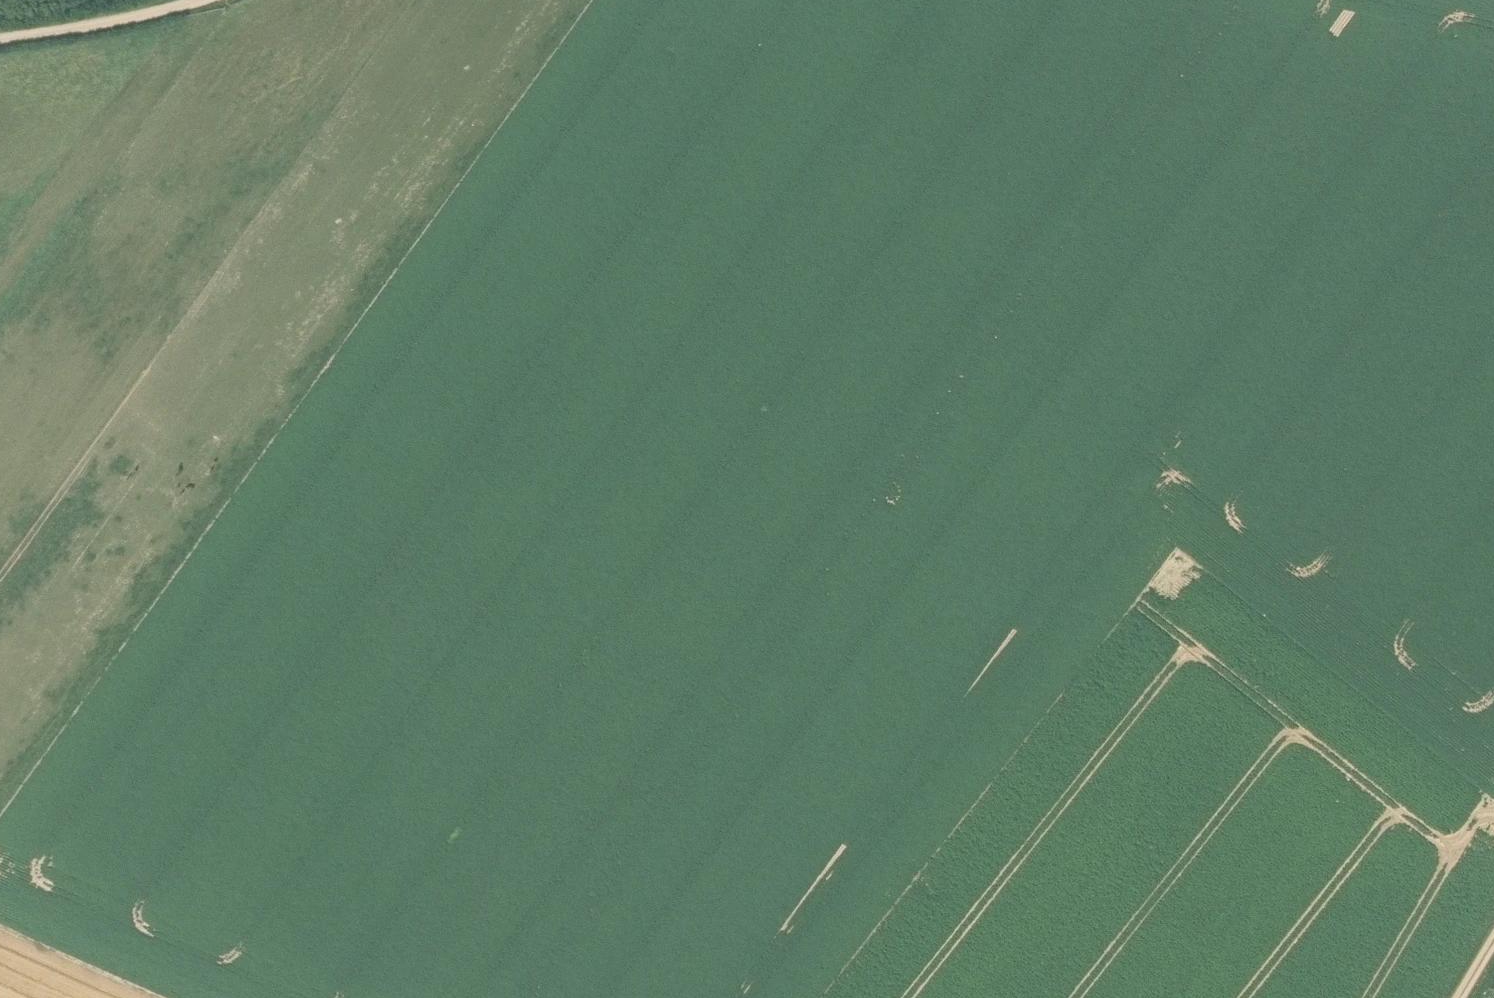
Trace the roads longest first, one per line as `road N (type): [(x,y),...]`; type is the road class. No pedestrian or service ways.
road 1 (unclassified): [(0,40),(200,0)]

